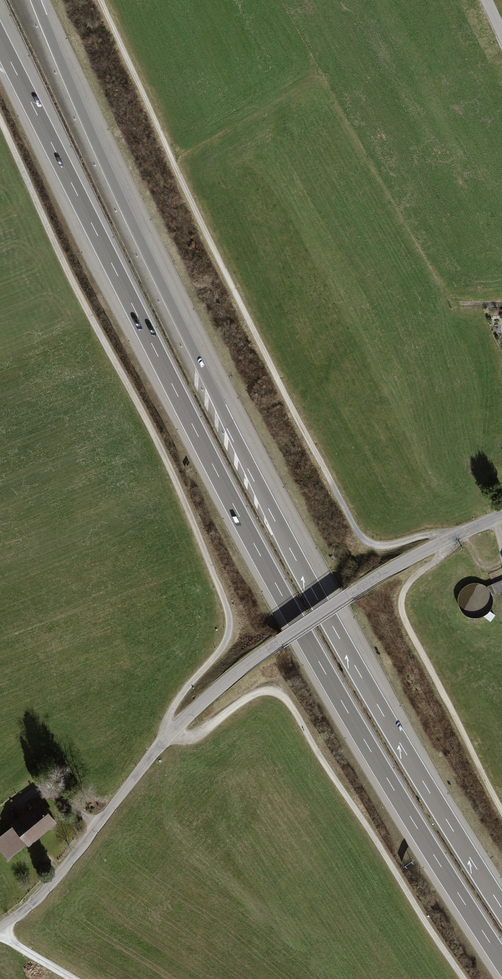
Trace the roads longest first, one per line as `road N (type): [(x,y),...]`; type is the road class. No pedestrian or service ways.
road 1 (motorway): [(0,41),(277,586),(501,961)]
road 2 (track): [(501,812),(401,605),(413,577),(442,556),(445,541),(426,534),(381,546),(356,531),(265,358),(101,0)]
road 3 (motorway): [(359,672),(153,268),(36,0)]
road 4 (track): [(172,732),(166,723),(175,703),(229,634),(226,605),(161,450),(84,311),(0,125)]
road 5 (unclassified): [(501,514),(392,568),(223,684),(154,752),(49,889),(0,929)]
road 6 (track): [(172,732),(184,740),(256,693),(282,696),(460,978)]
road 7 (motorway): [(501,907),(359,672)]

